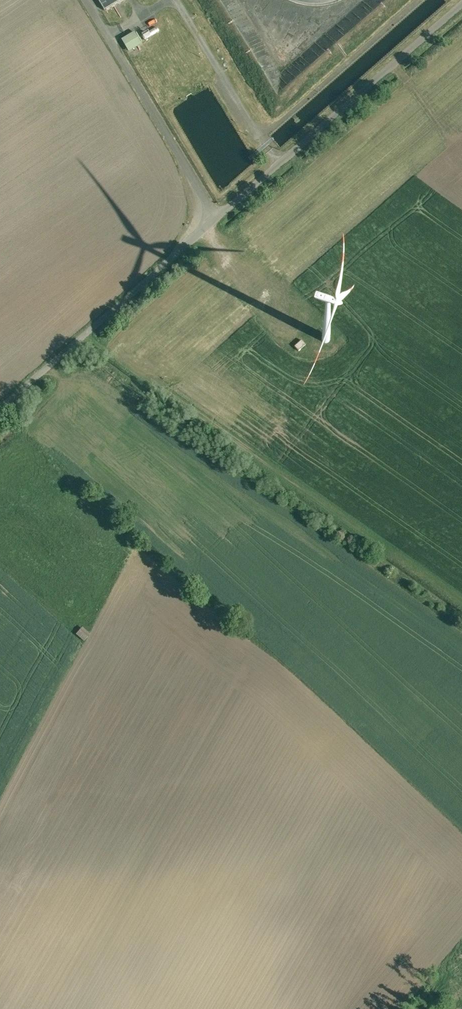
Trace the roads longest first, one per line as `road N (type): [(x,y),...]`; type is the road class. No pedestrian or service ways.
road 1 (unclassified): [(461,14),(0,413)]

